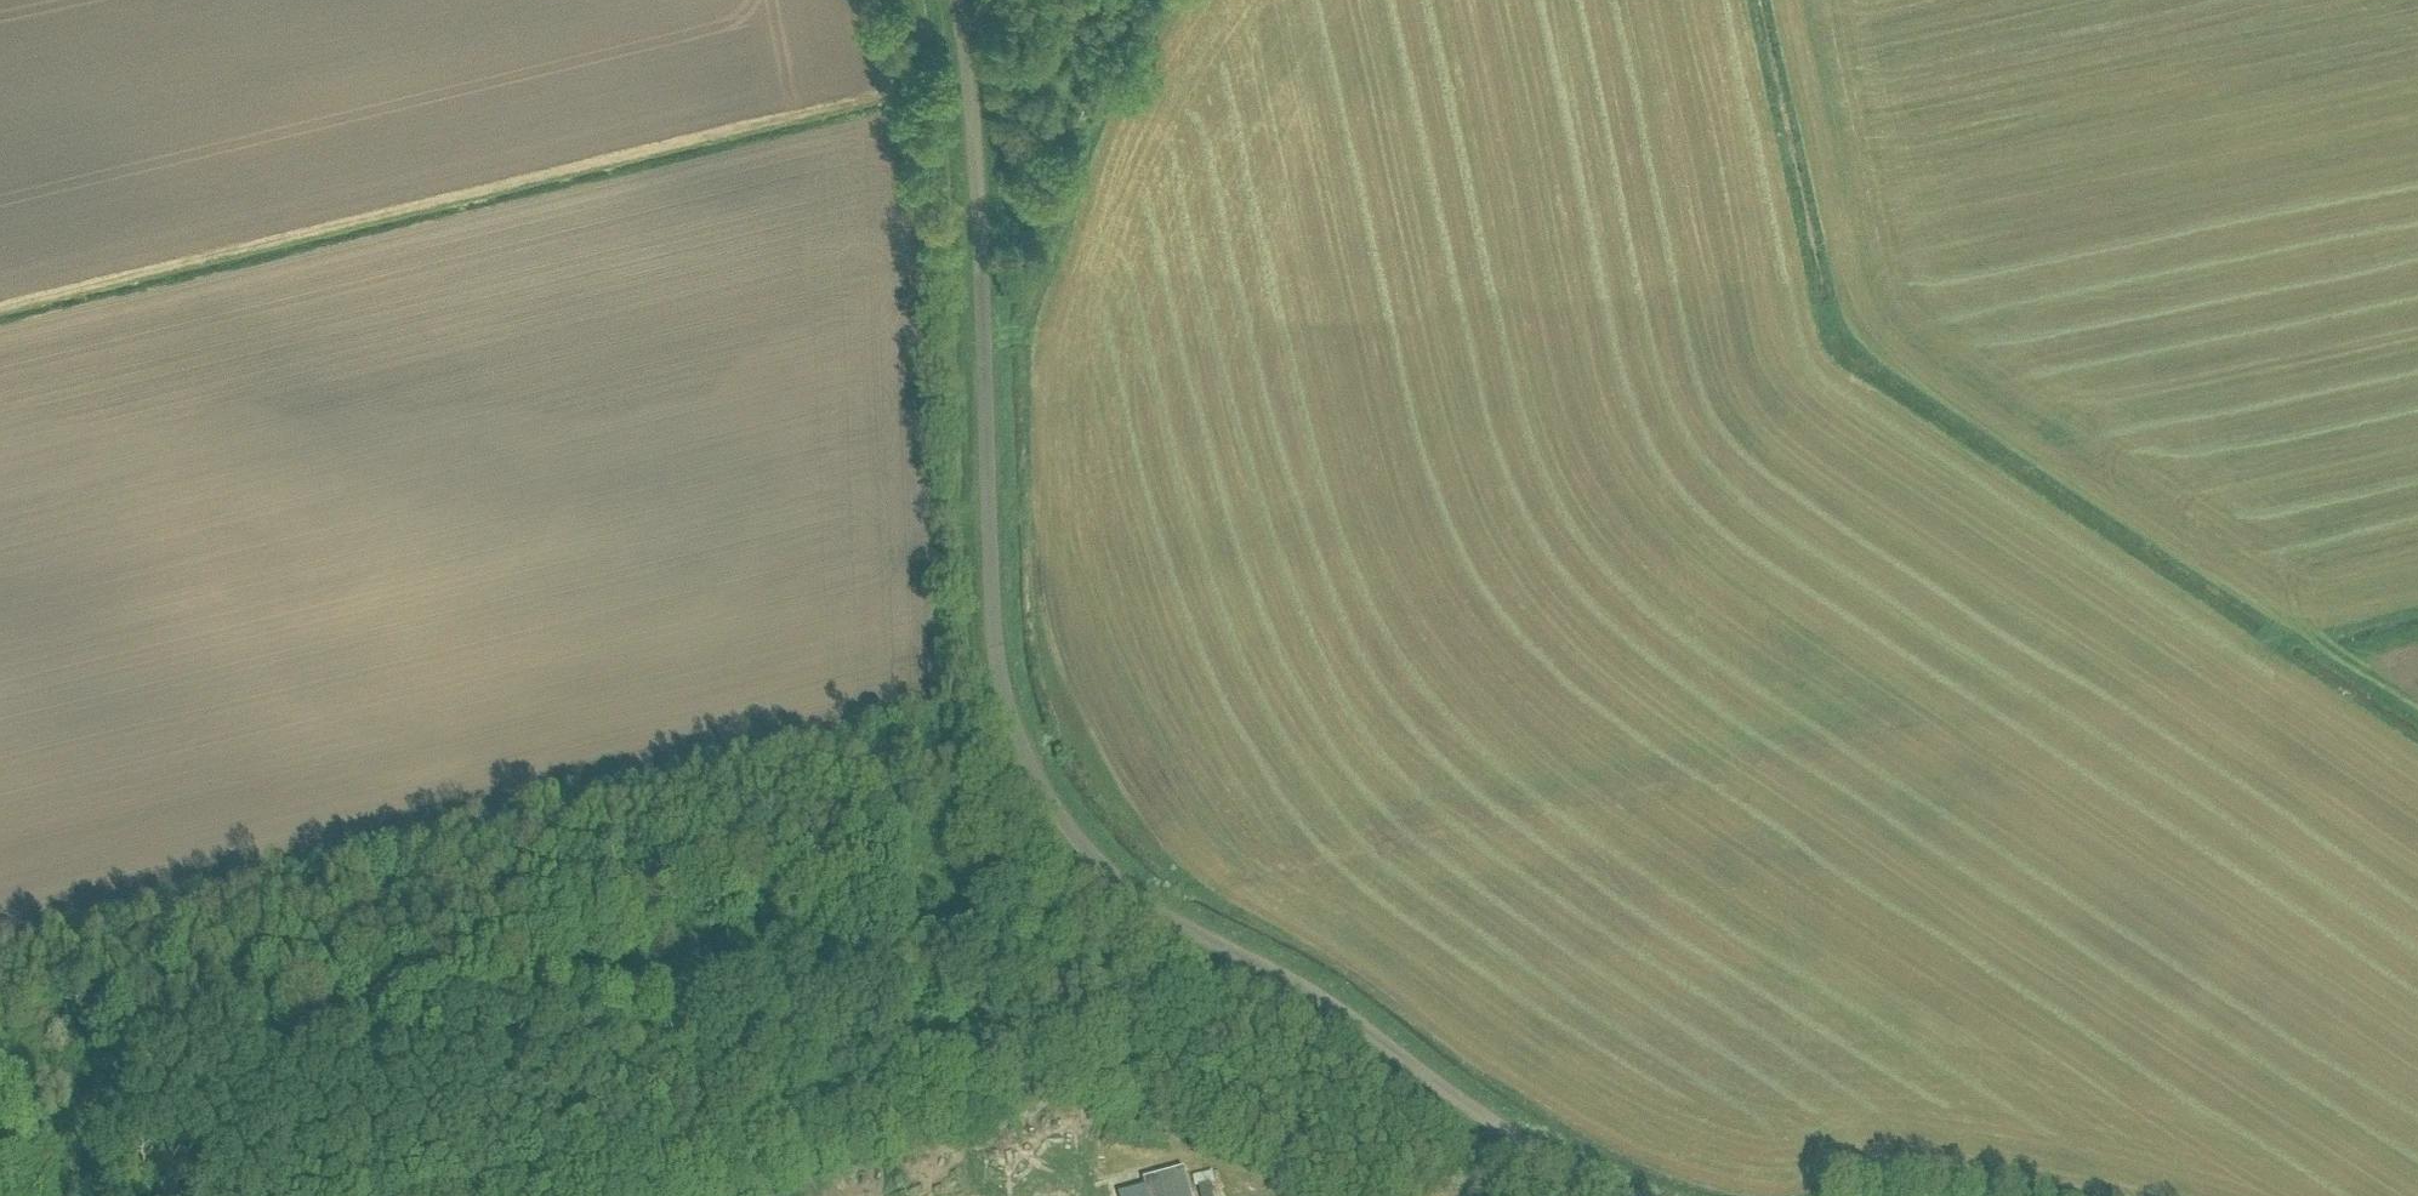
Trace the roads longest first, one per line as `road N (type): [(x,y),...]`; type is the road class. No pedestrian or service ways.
road 1 (unclassified): [(1627,1195),(1513,1138),(1339,1012),(1151,910),(1095,864),(1046,800),(1005,713),(994,662),(978,204),(957,0)]
road 2 (track): [(493,1195),(1265,972)]
road 3 (track): [(978,204),(1013,199),(1027,180),(1085,29),(1107,0)]

